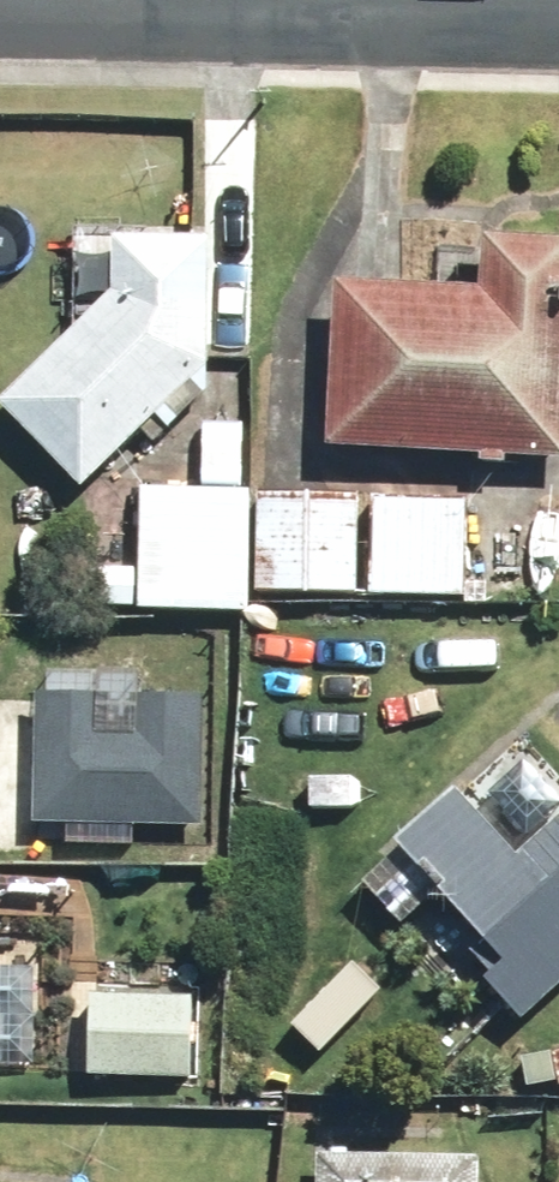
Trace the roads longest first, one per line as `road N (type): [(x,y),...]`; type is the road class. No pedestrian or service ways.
road 1 (residential): [(558,8),(199,0)]

